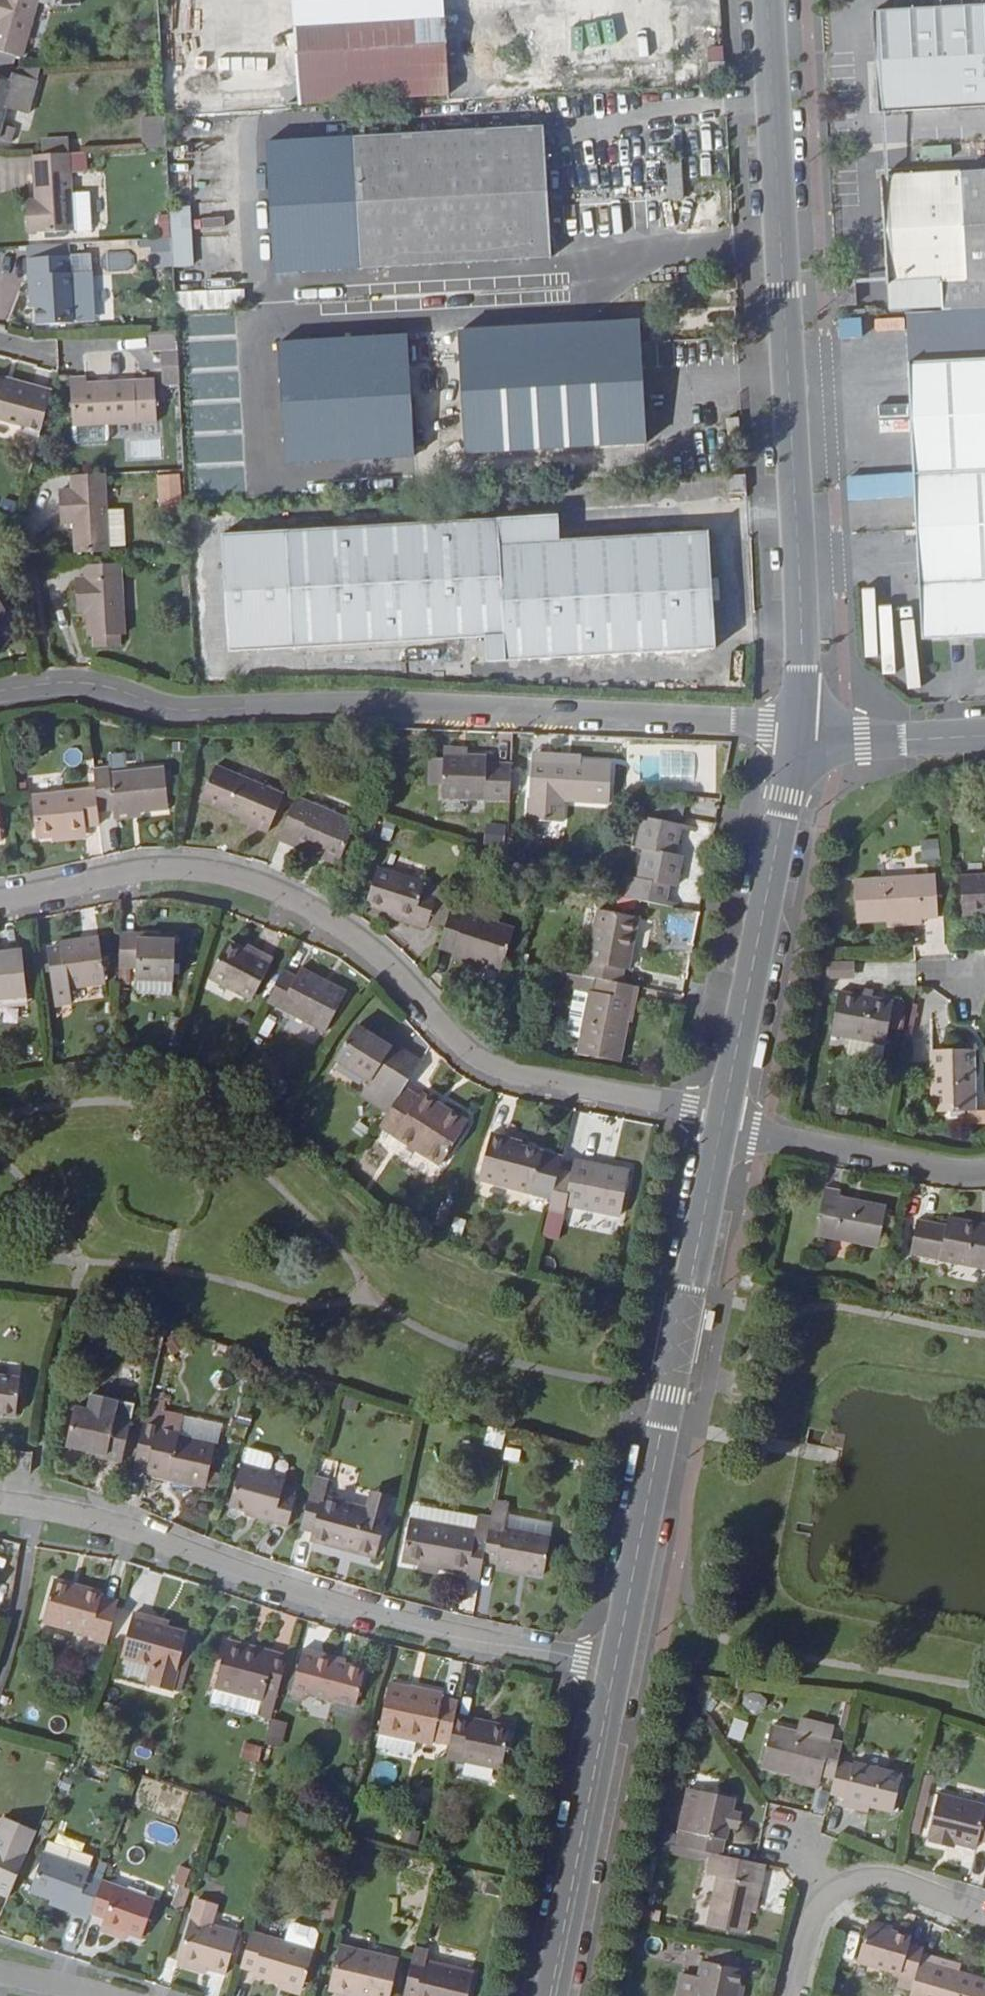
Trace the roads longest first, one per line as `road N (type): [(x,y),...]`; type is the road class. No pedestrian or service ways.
road 1 (residential): [(797,725),(308,704),(172,707),(90,685),(0,693)]
road 2 (residential): [(724,1112),(496,1067),(455,1041),(356,939),(237,877),(161,871),(0,901)]
road 3 (unclassified): [(797,725),(805,650),(767,0)]
road 4 (residential): [(615,1665),(434,1632),(105,1525),(0,1505)]
road 5 (unclassified): [(615,1665),(721,1129)]
road 6 (unclassified): [(724,1112),(795,740)]
road 7 (unclassified): [(551,1995),(615,1665)]
road 8 (residential): [(984,1173),(721,1129)]
road 9 (unclassified): [(795,740),(984,735)]
road 10 (residential): [(984,1918),(878,1882),(827,1902)]

